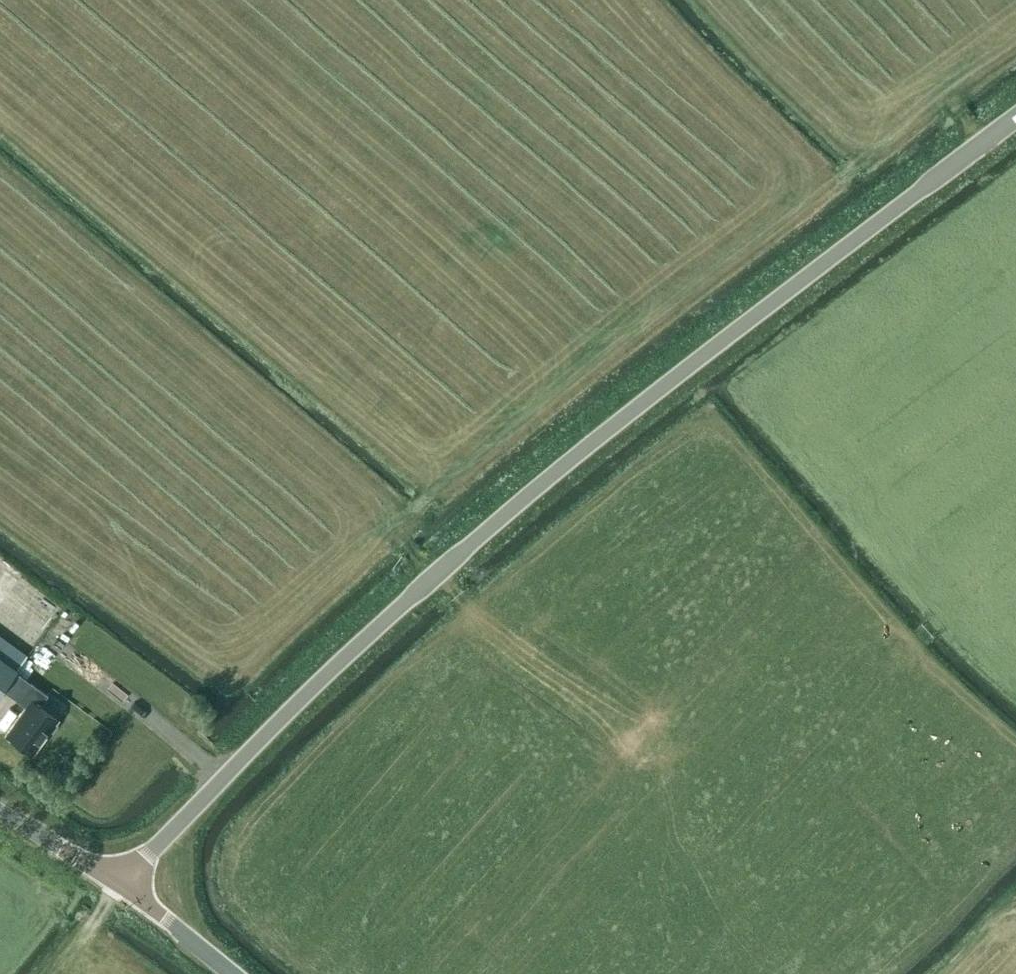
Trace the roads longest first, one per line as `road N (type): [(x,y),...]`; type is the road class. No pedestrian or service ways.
road 1 (tertiary): [(1015,119),(490,529),(312,688),(121,883)]
road 2 (unclassified): [(233,973),(121,883)]
road 3 (tertiary): [(121,883),(0,809)]

